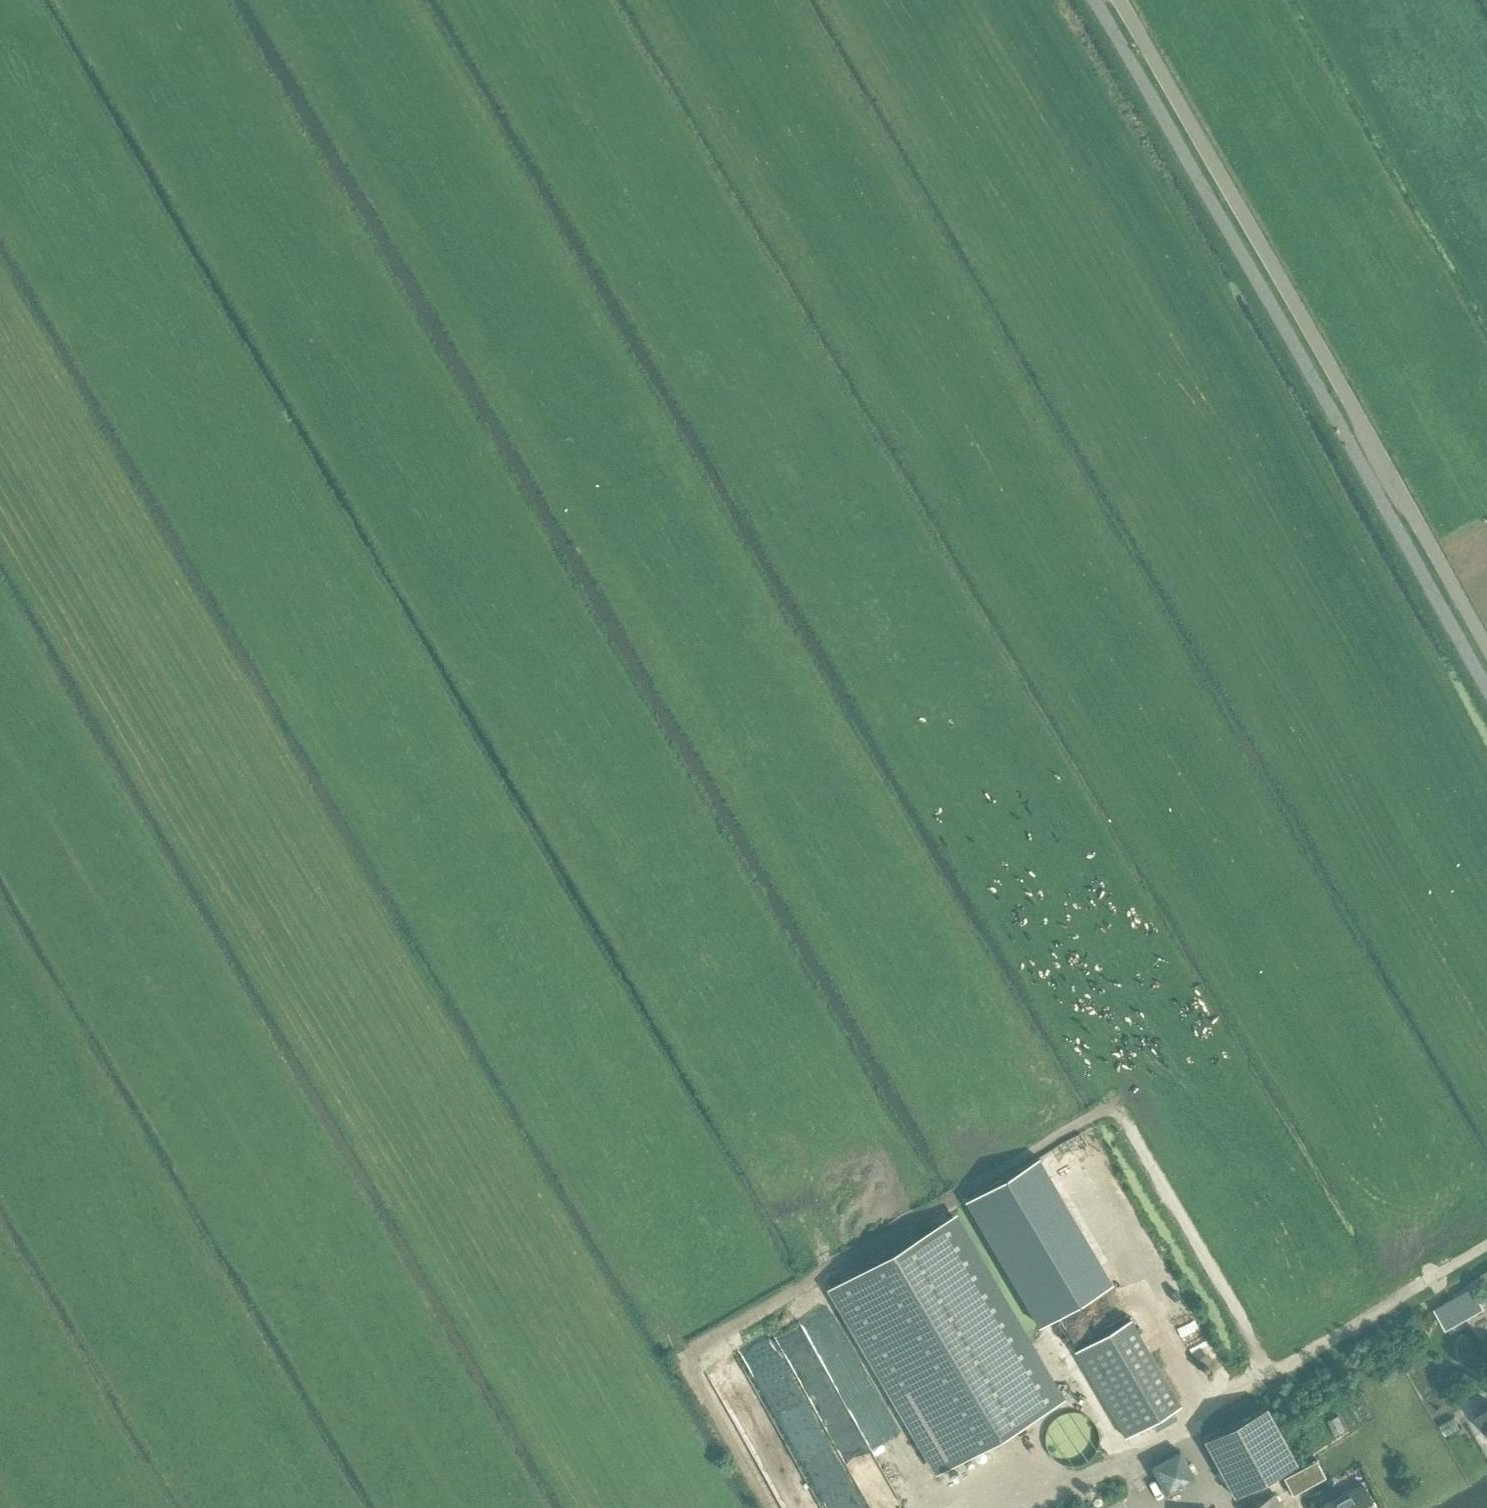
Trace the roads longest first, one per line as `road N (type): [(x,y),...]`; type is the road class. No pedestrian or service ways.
road 1 (unclassified): [(1486,649),(1118,0)]
road 2 (track): [(1272,1372),(1109,1102),(951,1190)]
road 3 (track): [(1272,1372),(1486,1246)]

